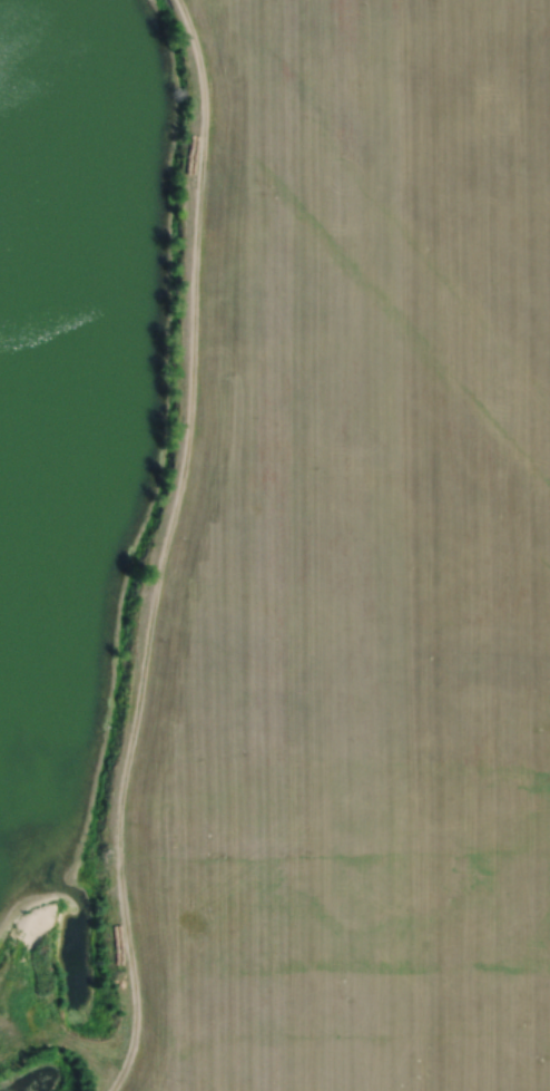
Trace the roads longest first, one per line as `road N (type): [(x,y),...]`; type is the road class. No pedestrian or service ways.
road 1 (track): [(114,1090),(132,1049),(137,997),(119,817),(190,409),(205,129),(202,80),(175,0)]

